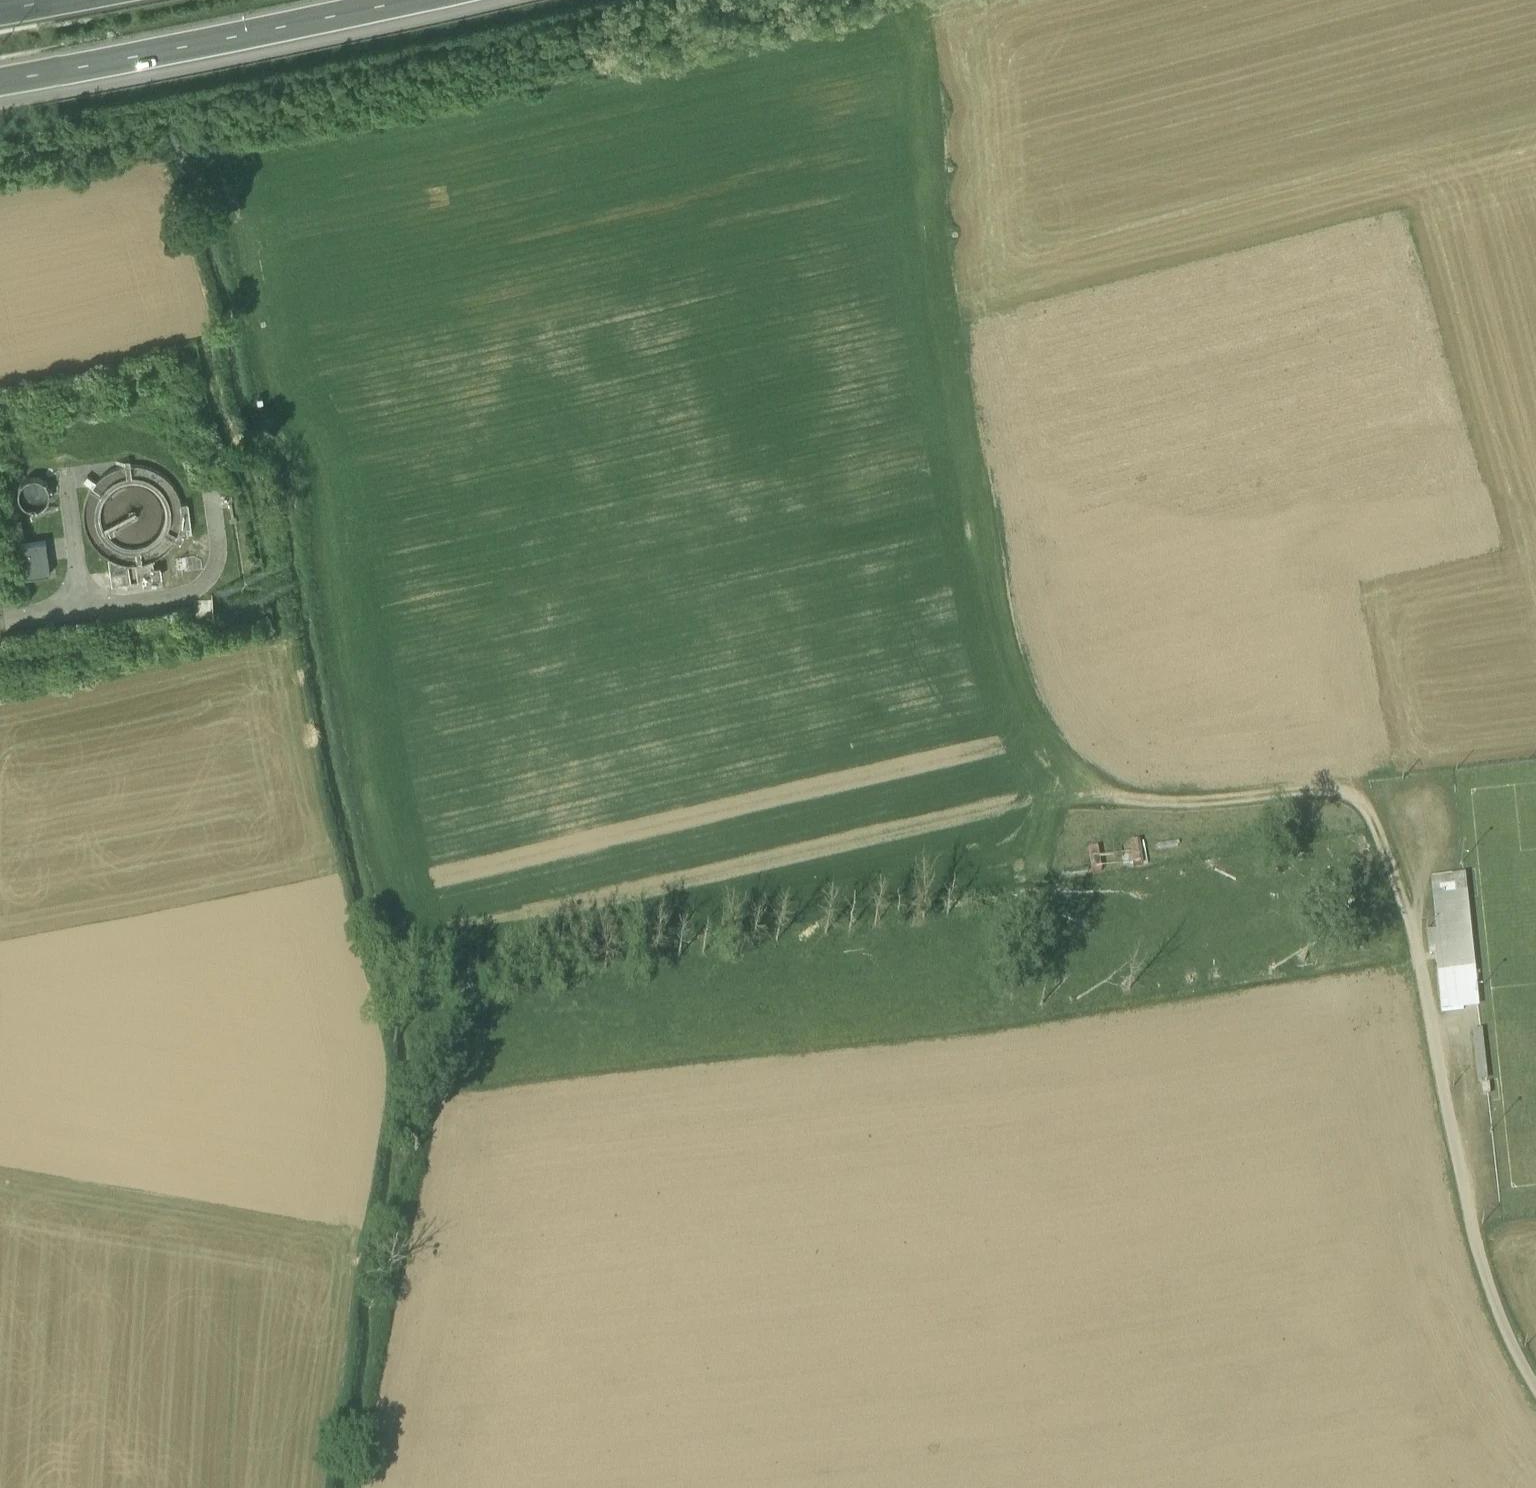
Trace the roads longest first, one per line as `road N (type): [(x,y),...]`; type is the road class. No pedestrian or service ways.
road 1 (track): [(990,552),(1017,670),(1051,752),(1089,788),(1134,807),(1339,799),(1364,816),(1406,921)]
road 2 (unclassified): [(1535,1399),(1490,1301),(1473,1242),(1406,921)]
road 3 (motorway): [(0,65),(327,0)]

